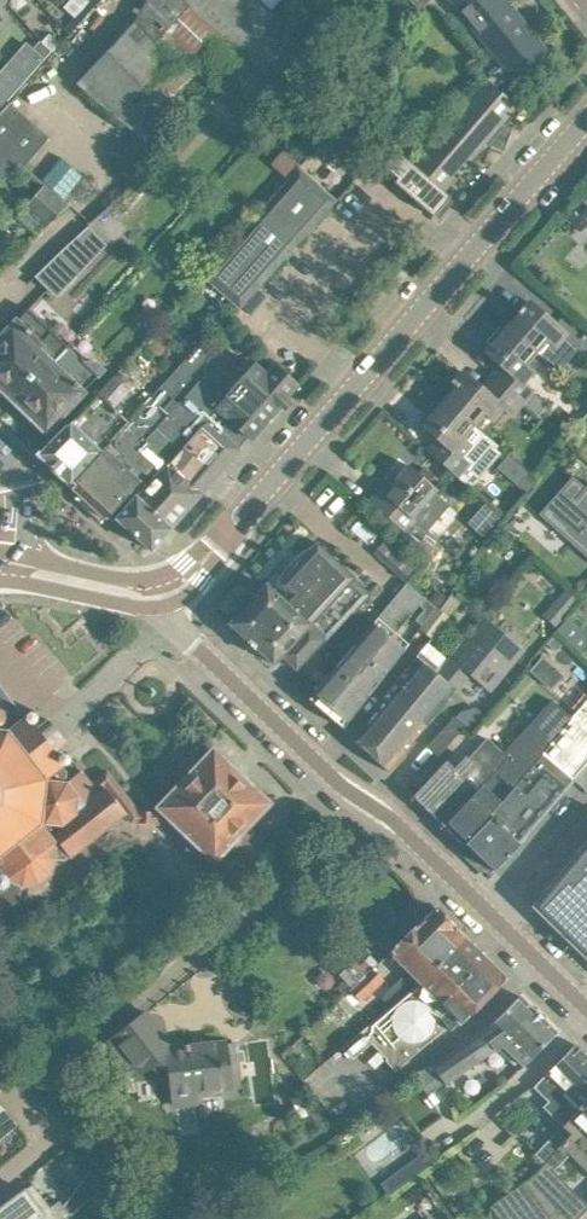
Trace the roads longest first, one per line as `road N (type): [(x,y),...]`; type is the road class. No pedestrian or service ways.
road 1 (residential): [(0,1184),(55,1139),(27,1099),(30,1079),(71,1062),(385,813)]
road 2 (secondary): [(225,536),(586,120)]
road 3 (residential): [(164,605),(320,767),(385,813)]
road 4 (residential): [(385,813),(501,925)]
road 5 (secondary): [(9,581),(164,605)]
road 6 (secondary): [(151,579),(13,554)]
road 7 (residential): [(586,823),(501,925)]

